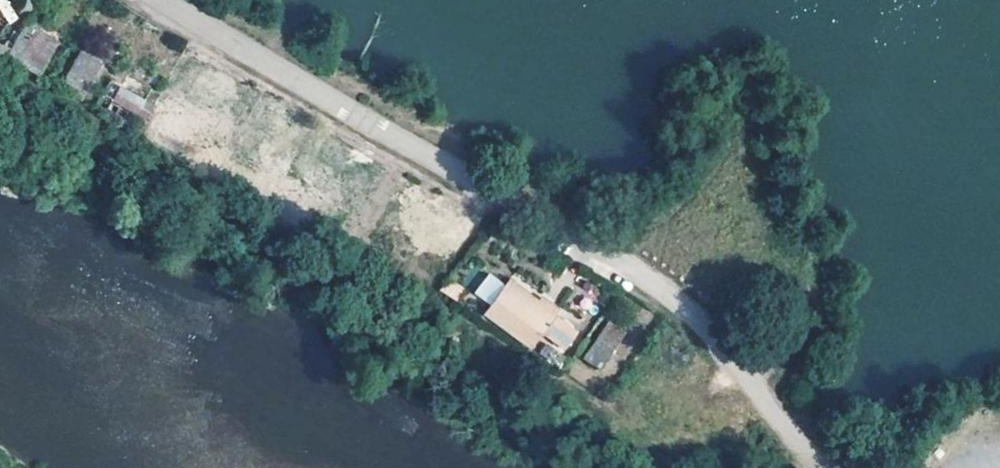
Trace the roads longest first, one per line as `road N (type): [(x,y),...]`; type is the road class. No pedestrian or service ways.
road 1 (residential): [(128,0),(369,142),(655,295),(818,467)]

